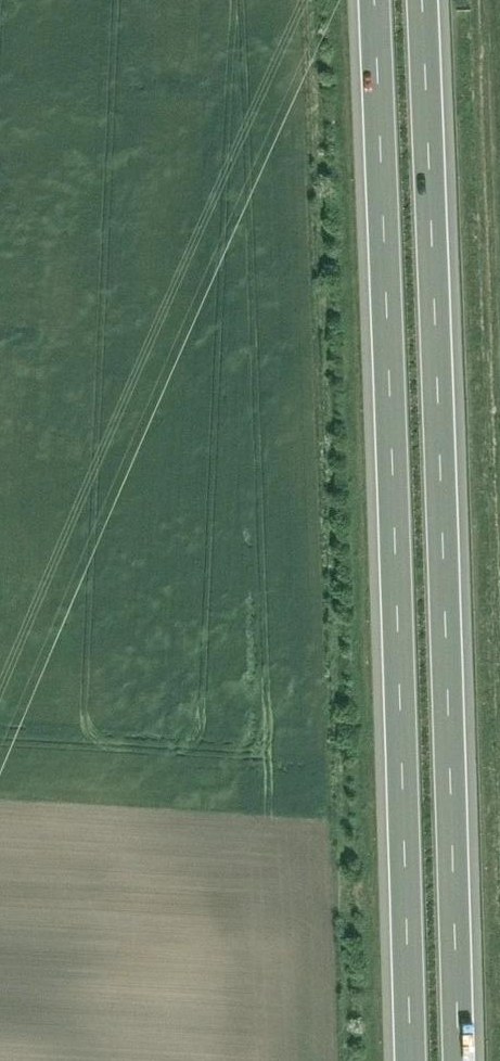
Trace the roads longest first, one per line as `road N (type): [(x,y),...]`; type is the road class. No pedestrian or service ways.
road 1 (motorway): [(375,0),(412,1060)]
road 2 (motorway): [(459,1060),(425,0)]

